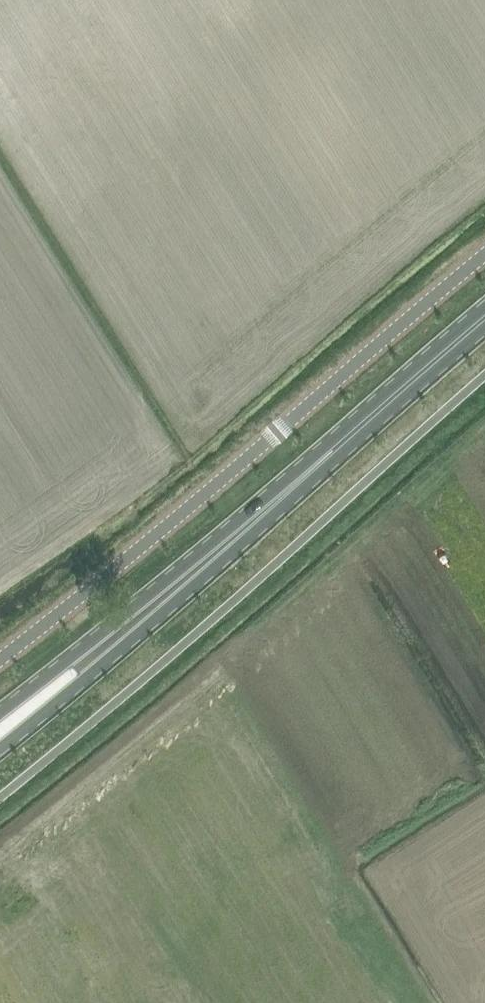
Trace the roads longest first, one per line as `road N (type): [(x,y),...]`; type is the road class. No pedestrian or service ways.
road 1 (unclassified): [(484,254),(195,506),(0,661)]
road 2 (primary): [(218,549),(484,316)]
road 3 (primary): [(0,748),(132,643),(218,549)]
road 4 (primary): [(218,549),(0,713)]

